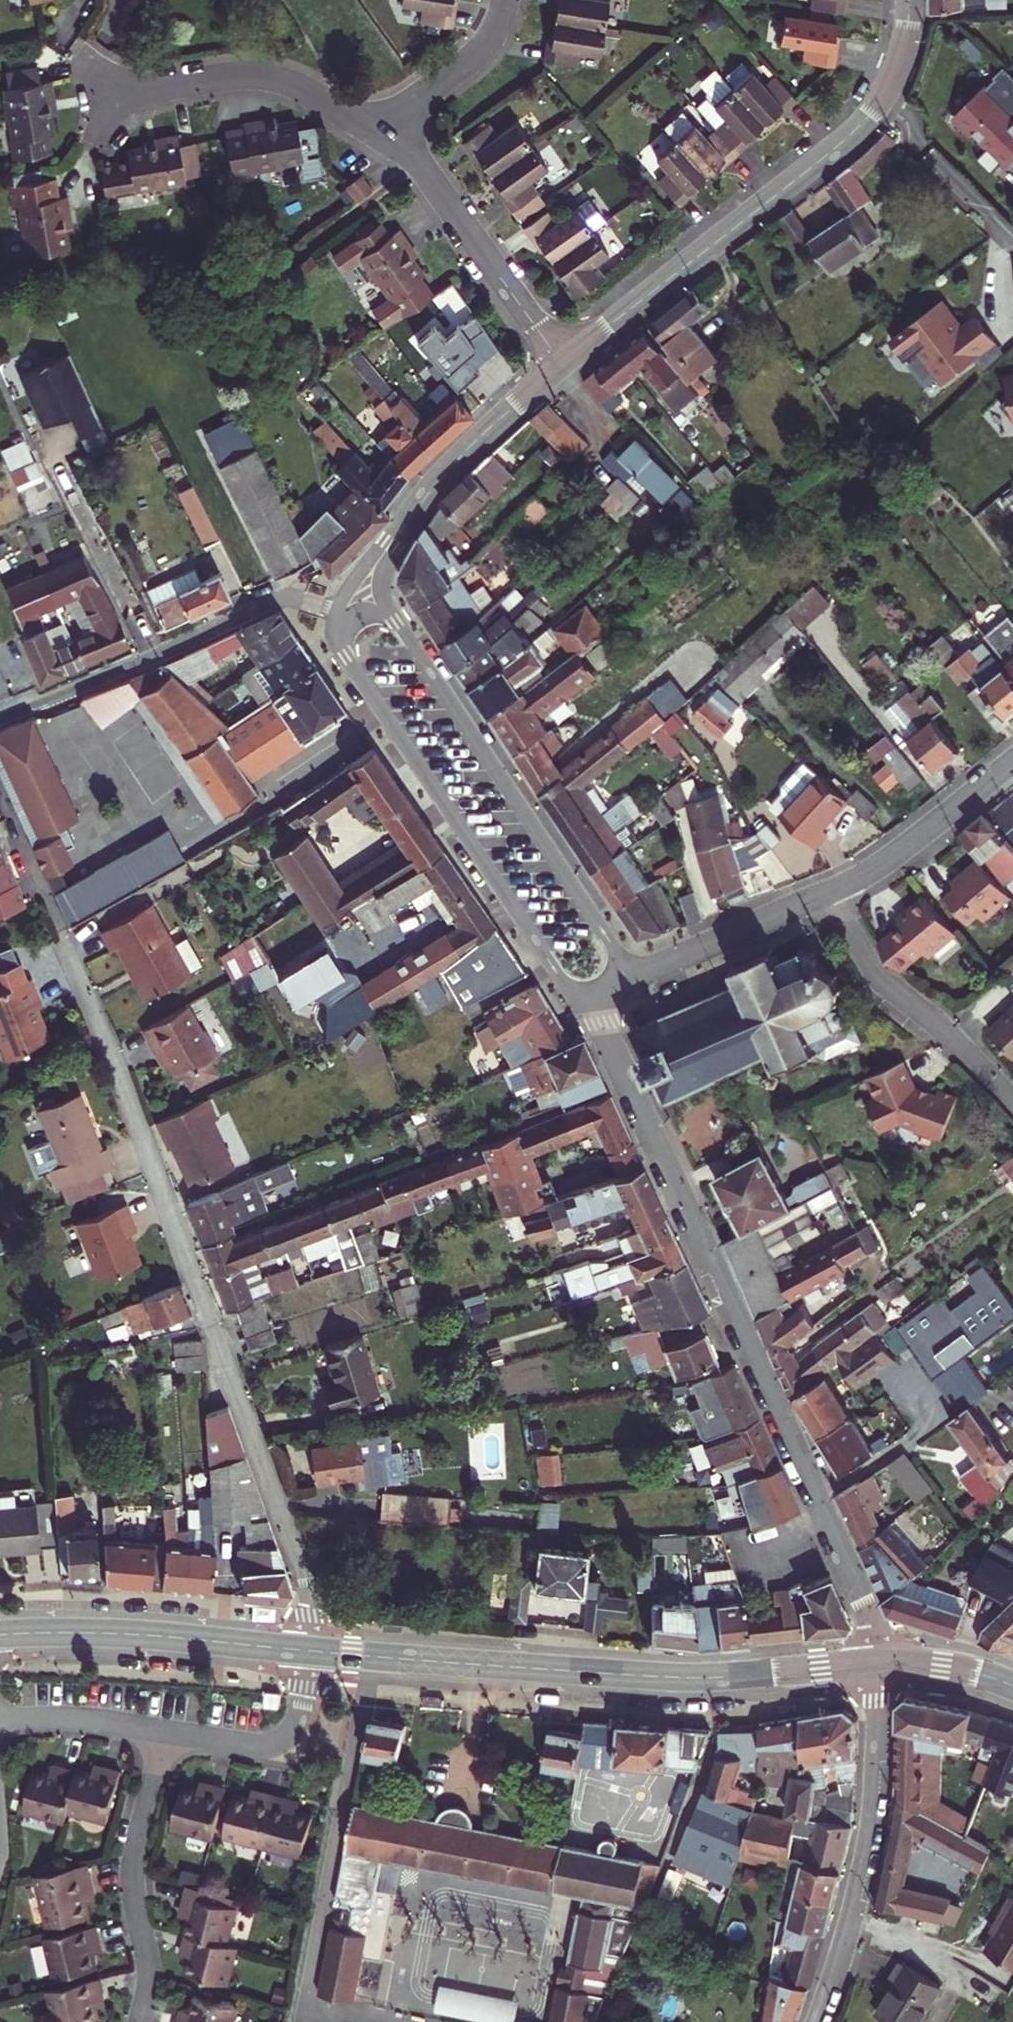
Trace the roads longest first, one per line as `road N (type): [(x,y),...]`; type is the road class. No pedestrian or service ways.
road 1 (unclassified): [(309,1650),(307,1584),(244,1404),(15,834)]
road 2 (tertiary): [(582,998),(863,1602),(880,1664)]
road 3 (primary): [(309,1650),(673,1677),(880,1664)]
road 4 (tertiary): [(346,610),(345,664),(582,998)]
road 5 (tertiary): [(629,973),(392,624)]
road 6 (tertiary): [(562,364),(829,152),(884,95)]
road 7 (residential): [(346,610),(276,600),(0,719)]
road 8 (tertiary): [(880,1664),(864,1856),(815,2021)]
road 9 (primary): [(0,1635),(127,1633),(309,1650)]
road 10 (unclassified): [(562,364),(390,120)]
road 11 (unclassified): [(390,120),(351,114),(255,75),(105,100)]
road 12 (residential): [(140,2021),(147,1970),(136,1852),(167,1732)]
road 13 (residential): [(822,894),(870,964),(1012,1102)]
road 14 (residential): [(822,894),(895,854),(1012,759)]
road 15 (tertiary): [(407,522),(462,454),(562,364)]
road 16 (residential): [(167,1732),(245,1745),(276,1740),(292,1723),(309,1650)]
road 17 (residential): [(629,973),(822,894)]
road 18 (unclassified): [(884,95),(913,120),(922,149),(1012,247)]
road 19 (residential): [(0,1719),(96,1720),(167,1732)]
road 20 (unclassified): [(502,0),(470,59),(390,120)]
road 21 (primary): [(880,1664),(943,1664),(1012,1685)]

